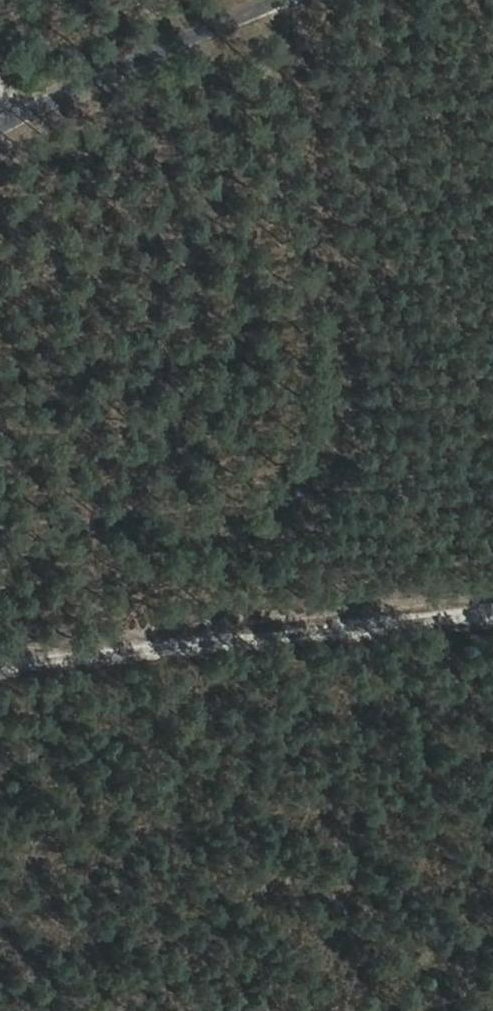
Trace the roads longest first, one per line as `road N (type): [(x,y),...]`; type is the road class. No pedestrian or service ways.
road 1 (residential): [(315,0),(0,151)]

